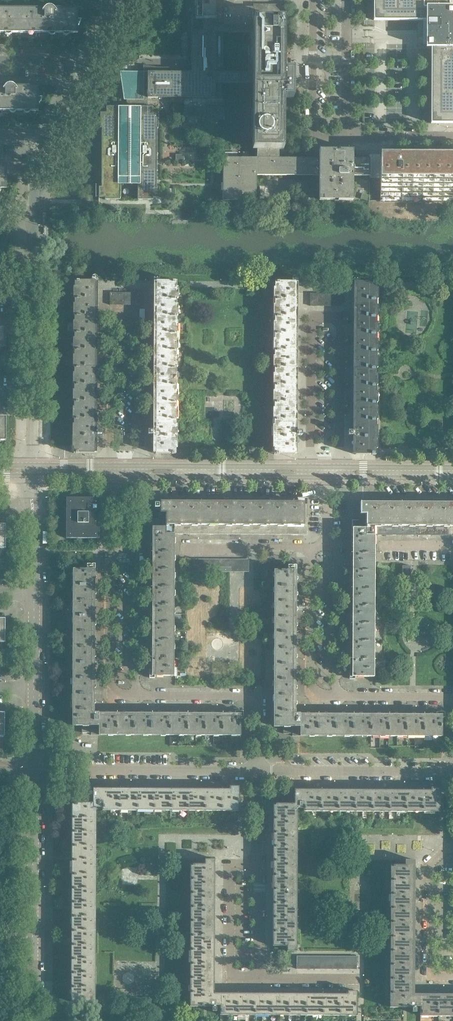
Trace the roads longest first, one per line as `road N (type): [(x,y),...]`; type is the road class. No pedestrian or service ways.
road 1 (residential): [(341,472),(341,318),(311,318),(310,472)]
road 2 (residential): [(141,471),(140,321),(113,321),(112,471)]
road 3 (residential): [(34,1020),(34,769)]
road 4 (residential): [(258,770),(34,769)]
road 5 (residential): [(452,772),(258,770)]
road 6 (residential): [(258,770),(258,697),(139,696)]
road 7 (residential): [(139,696),(110,696),(110,551),(124,541)]
road 8 (residential): [(312,0),(310,136),(349,136)]
road 9 (residential): [(338,696),(311,695),(310,550)]
road 10 (tertiary): [(310,472),(141,471)]
road 11 (residential): [(452,844),(429,866),(429,976),(452,976)]
road 12 (residential): [(258,978),(231,978),(231,876),(258,853)]
road 13 (residential): [(139,696),(138,551),(124,541)]
road 14 (residential): [(338,696),(339,552),(326,543)]
road 15 (residential): [(34,297),(35,201),(48,142)]
road 16 (residential): [(349,136),(348,0)]
road 17 (residential): [(182,549),(310,550)]
road 18 (residential): [(258,978),(258,853)]

